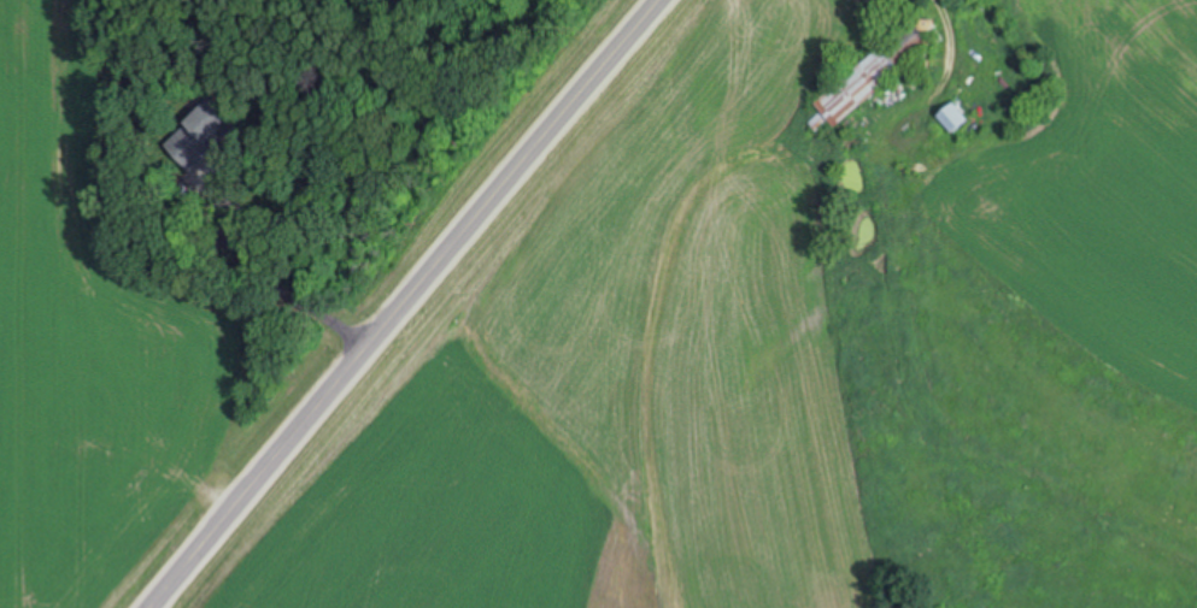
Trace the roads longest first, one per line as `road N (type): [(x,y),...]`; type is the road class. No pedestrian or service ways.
road 1 (secondary): [(154,607),(674,0)]

